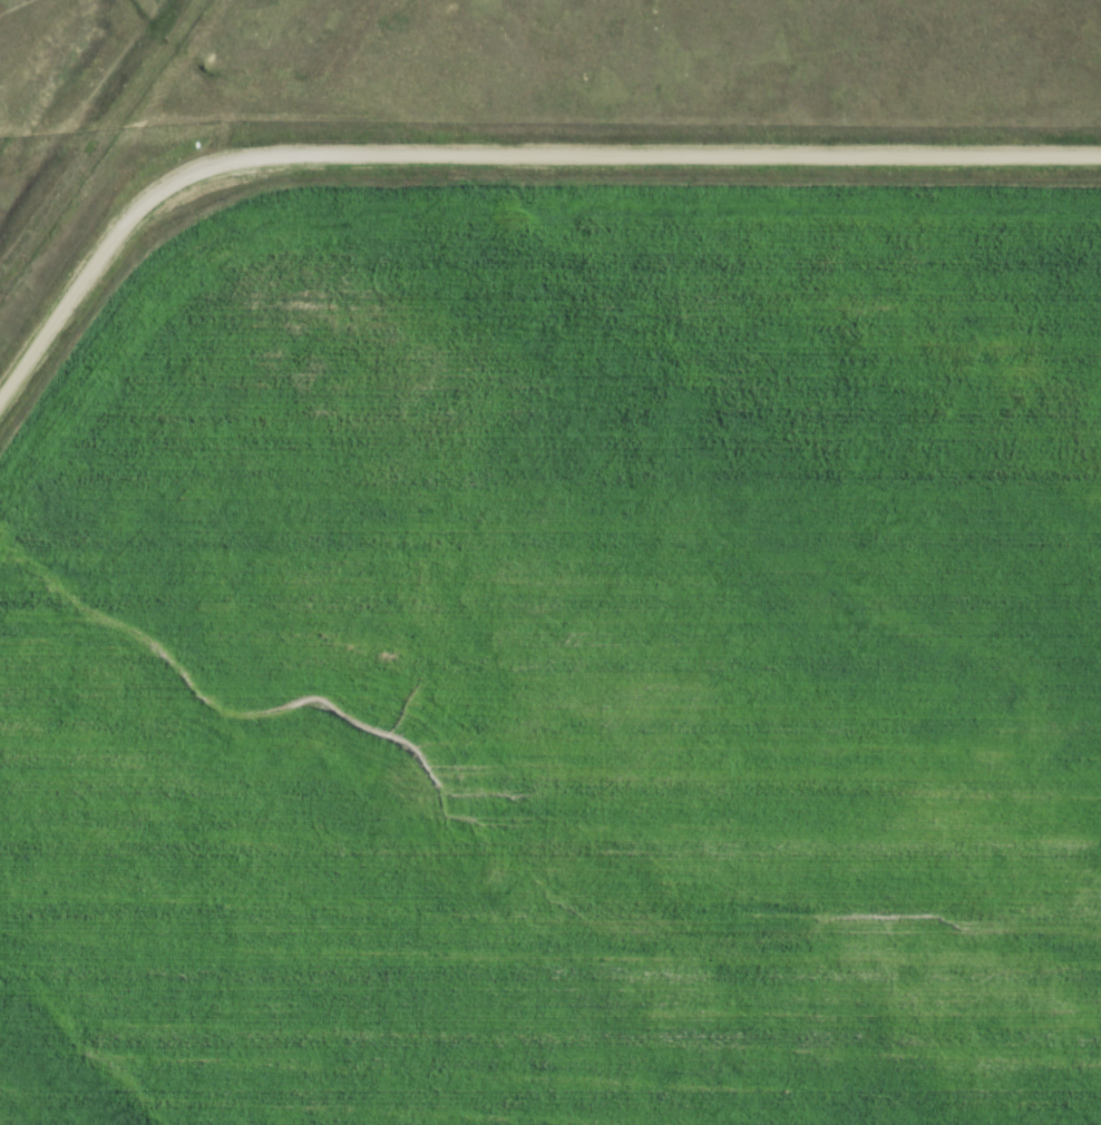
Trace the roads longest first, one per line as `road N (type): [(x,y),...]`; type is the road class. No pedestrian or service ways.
road 1 (residential): [(0,406),(106,254),(147,211),(182,187),(238,167),(321,157),(1100,157)]

